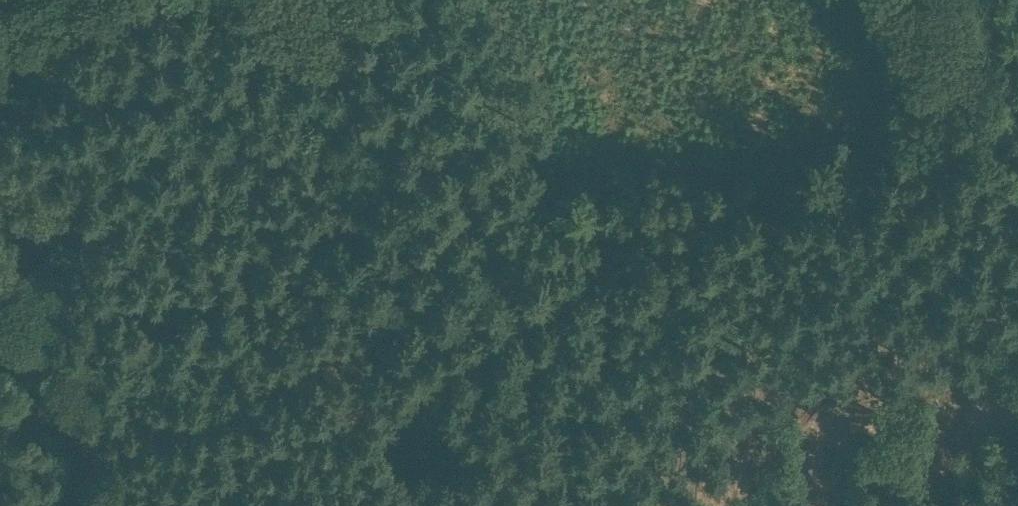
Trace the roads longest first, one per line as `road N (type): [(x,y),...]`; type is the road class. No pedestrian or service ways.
road 1 (track): [(929,0),(1017,223)]

